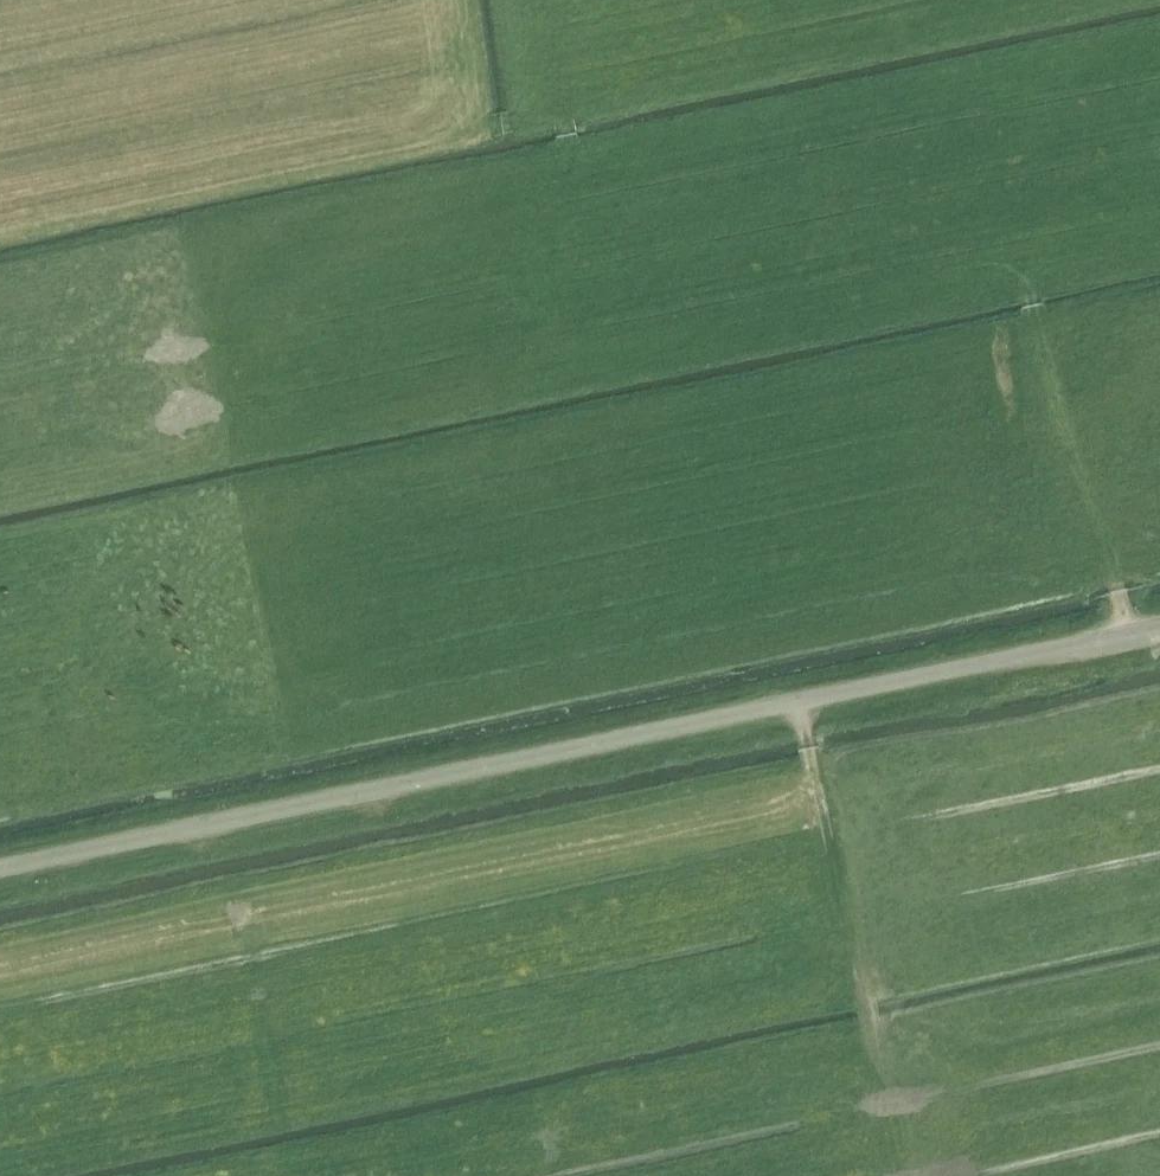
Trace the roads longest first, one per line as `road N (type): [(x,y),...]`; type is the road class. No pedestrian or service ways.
road 1 (unclassified): [(0,867),(1159,624)]
road 2 (track): [(906,1175),(796,699)]
road 3 (track): [(1032,323),(1045,426),(1117,590),(1125,631)]

